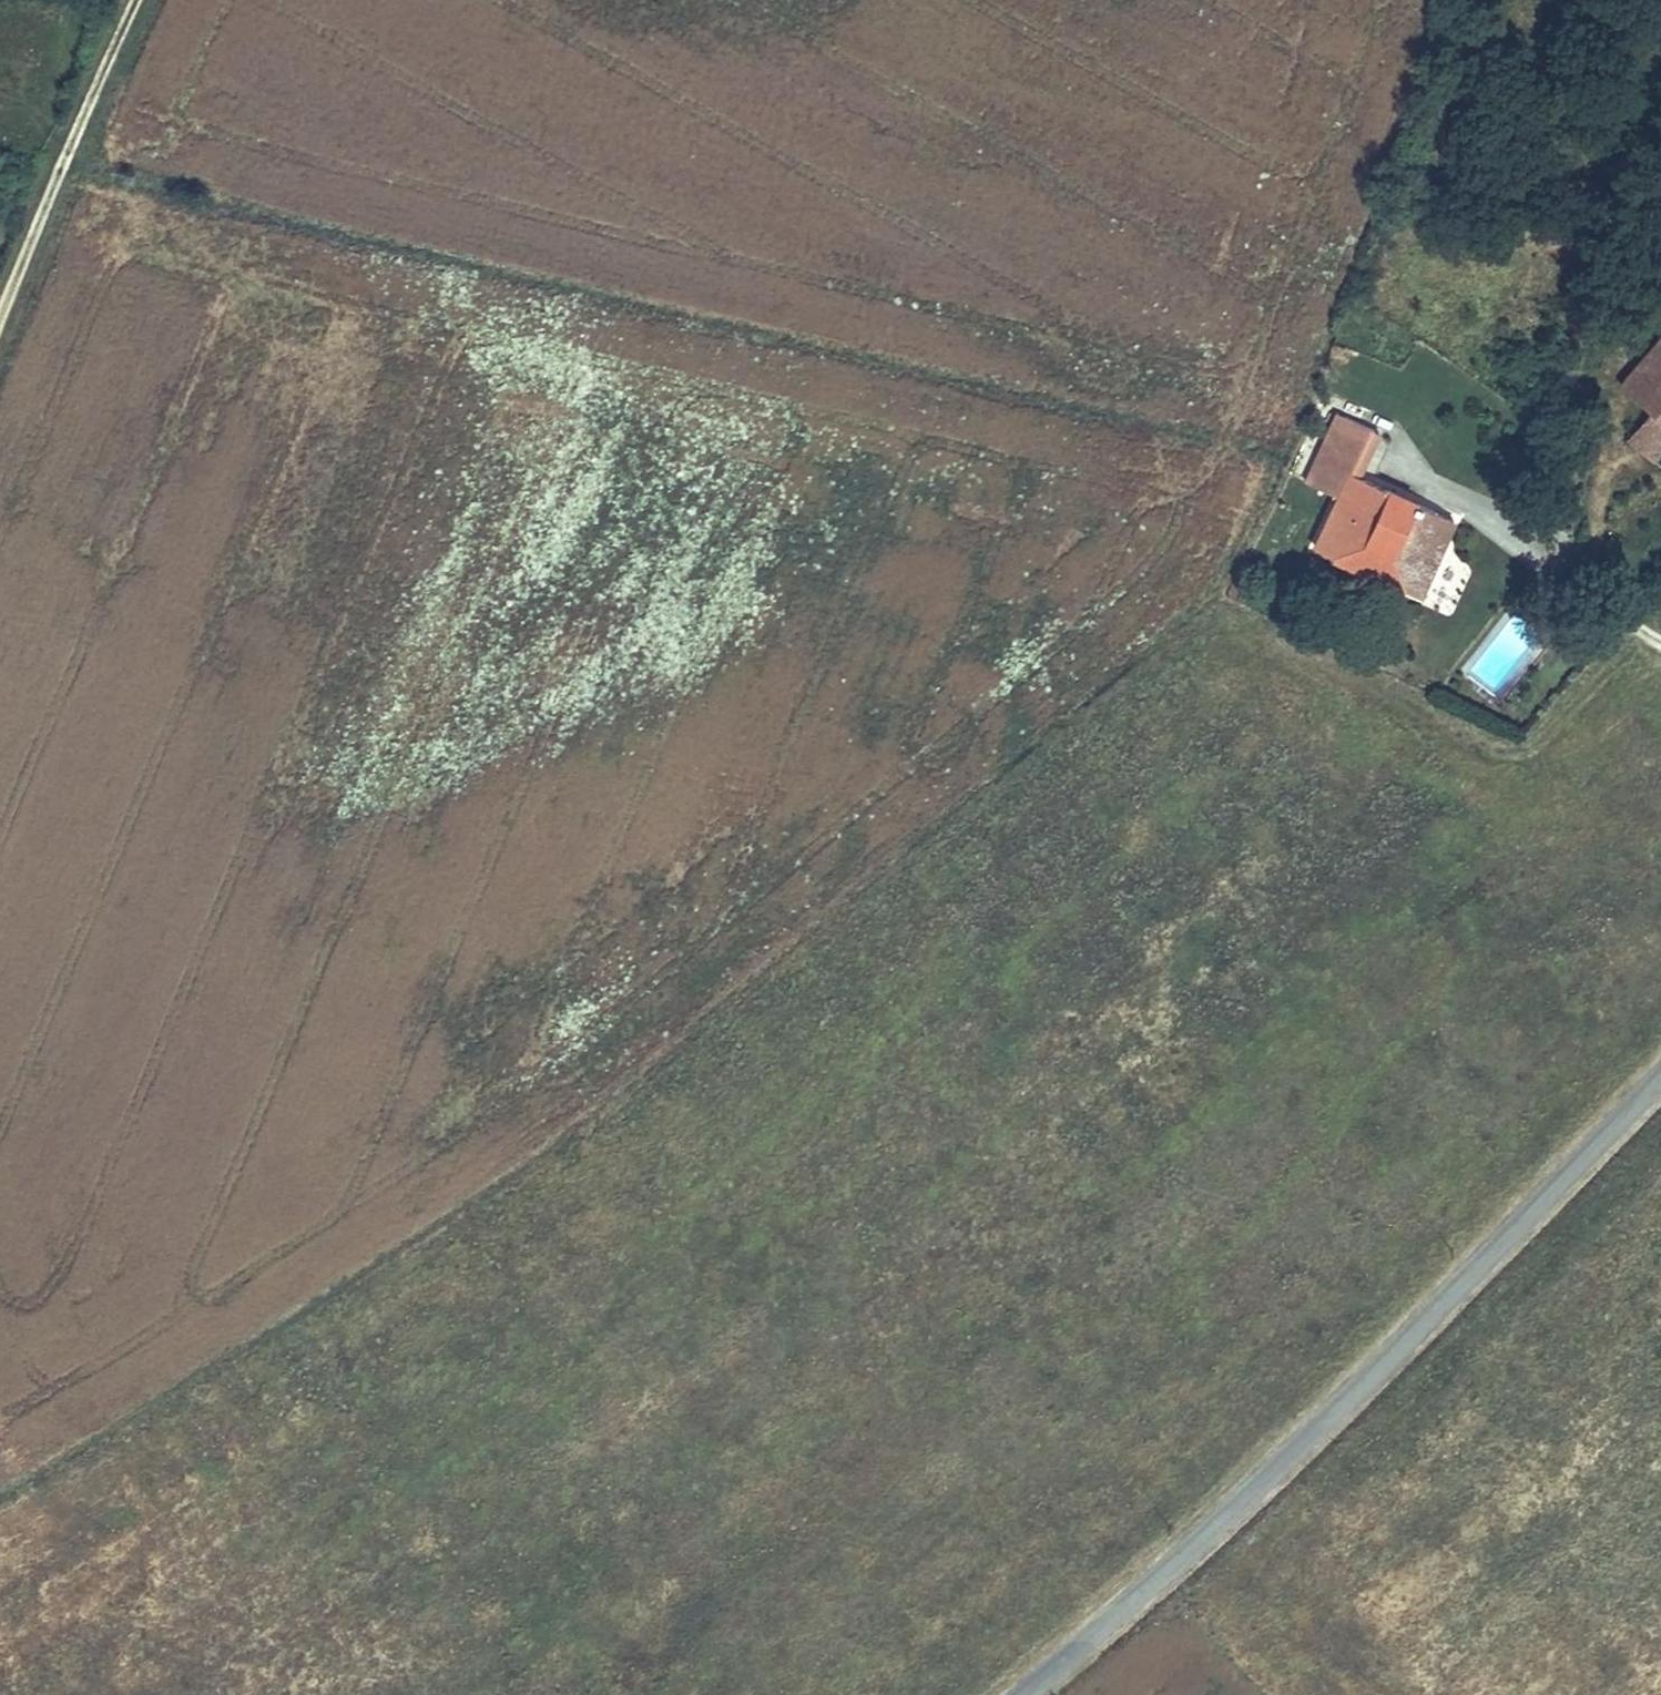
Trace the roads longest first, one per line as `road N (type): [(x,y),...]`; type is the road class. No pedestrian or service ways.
road 1 (unclassified): [(1660,1079),(1352,1400),(1023,1694)]
road 2 (track): [(0,316),(134,0)]

